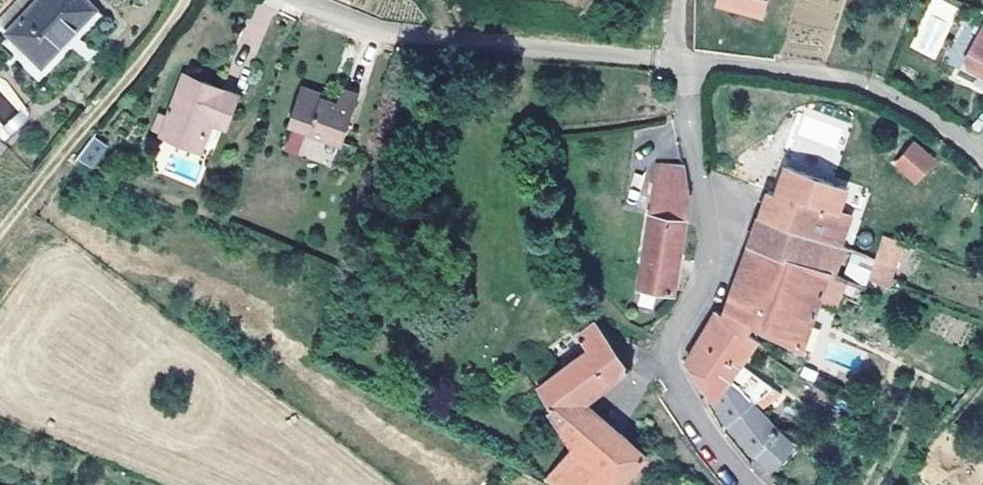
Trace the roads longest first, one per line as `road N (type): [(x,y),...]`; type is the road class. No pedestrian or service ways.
road 1 (residential): [(682,62),(712,233),(709,294),(671,355),(673,389),(736,484)]
road 2 (residential): [(682,62),(400,42),(310,0)]
road 3 (residential): [(982,154),(868,81),(682,62)]
road 4 (track): [(0,234),(185,0)]

